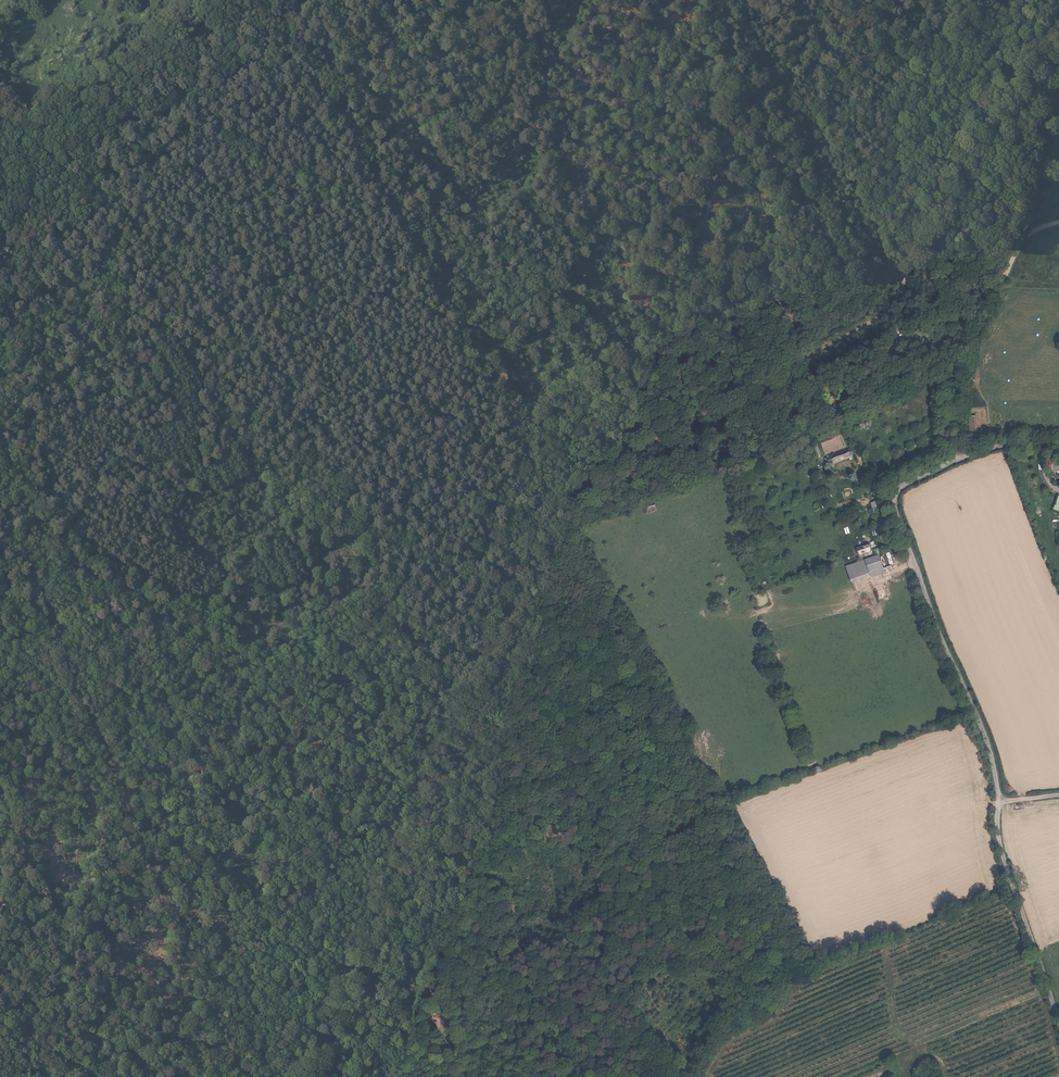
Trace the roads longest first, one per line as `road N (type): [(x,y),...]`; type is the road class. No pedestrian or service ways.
road 1 (track): [(1058,37),(983,124),(899,285),(717,408),(565,497),(425,772),(313,1076)]
road 2 (unclassified): [(954,460),(903,485),(895,508),(990,750),(997,830),(1058,1018)]
road 3 (track): [(0,301),(26,294),(48,275),(92,196),(148,121),(310,0)]
road 4 (track): [(850,0),(910,94),(926,161),(942,341)]

